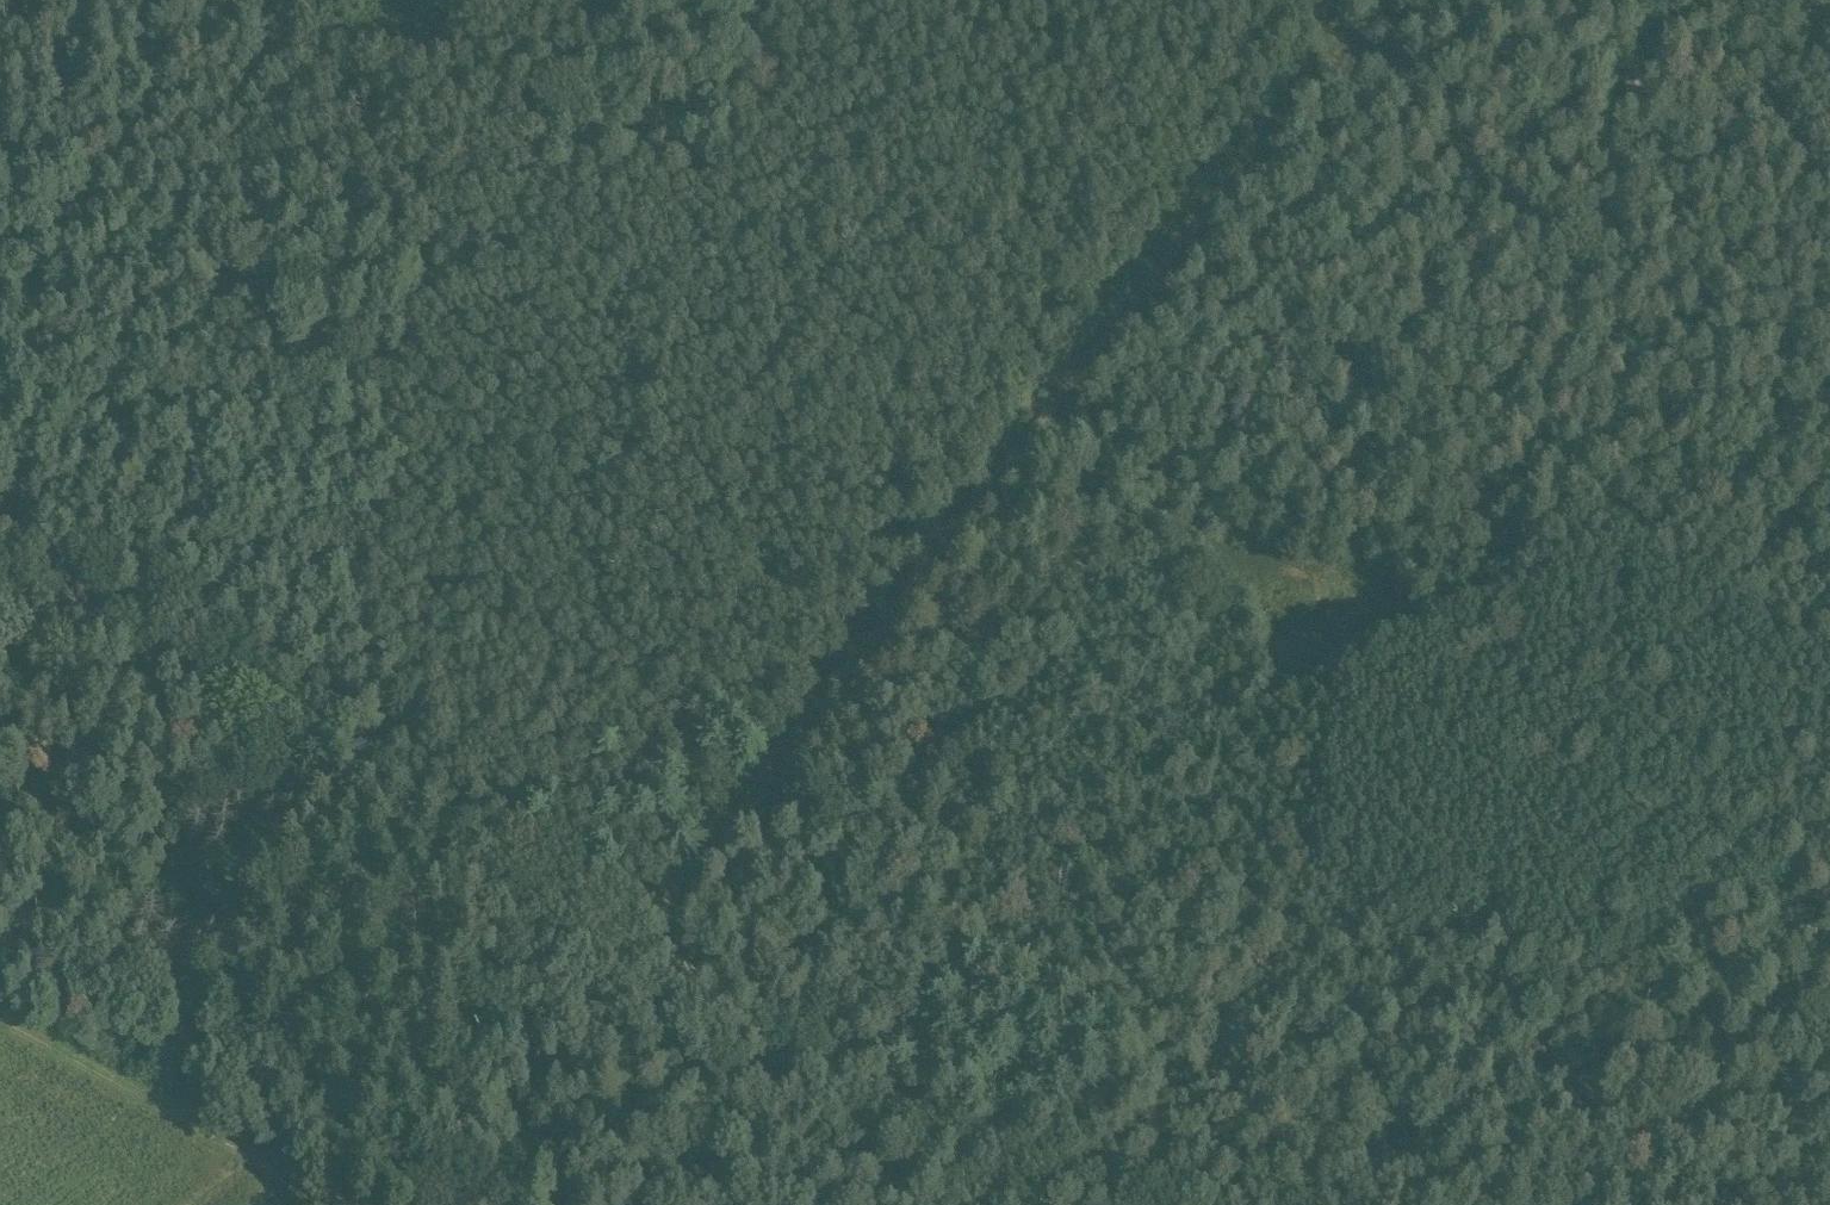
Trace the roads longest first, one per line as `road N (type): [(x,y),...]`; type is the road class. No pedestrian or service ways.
road 1 (track): [(1380,29),(933,547),(638,951)]
road 2 (track): [(1033,429),(1231,567),(1395,642),(1459,599),(1500,544),(1565,249),(1627,81)]
road 3 (track): [(0,535),(176,677),(638,951)]
road 4 (track): [(638,951),(876,1124),(1047,1190),(1146,1204)]
road 5 (track): [(1829,83),(1717,90),(1627,81),(1380,29)]
road 6 (track): [(1147,0),(1380,29)]

